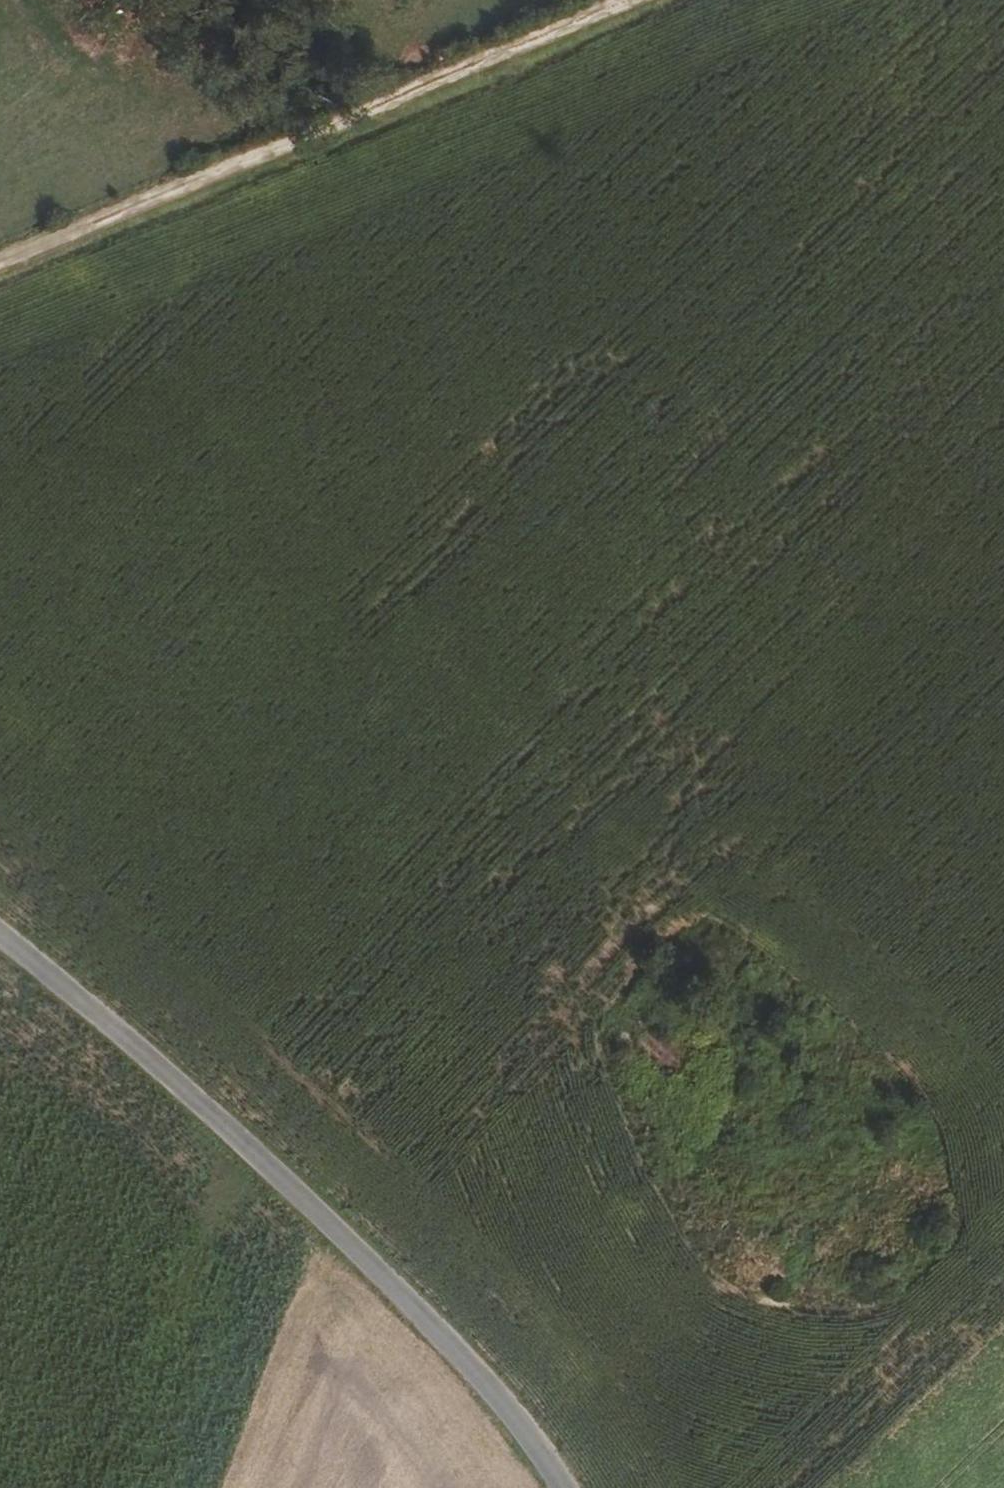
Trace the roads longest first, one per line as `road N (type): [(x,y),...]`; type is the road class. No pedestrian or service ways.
road 1 (unclassified): [(564,1487),(473,1369),(309,1203),(0,935)]
road 2 (track): [(0,262),(634,0)]

